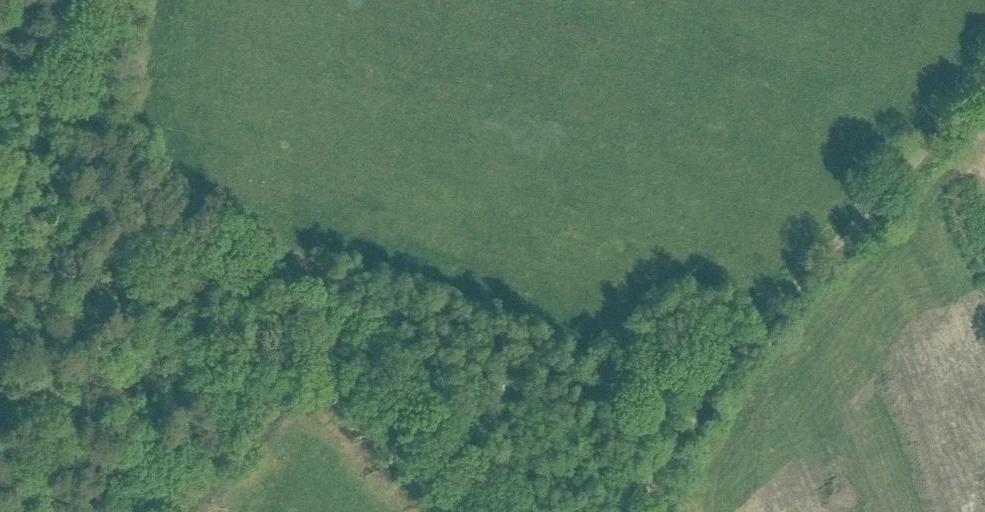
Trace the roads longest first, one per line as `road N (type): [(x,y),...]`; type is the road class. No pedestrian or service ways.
road 1 (track): [(633,511),(748,336),(984,92)]

